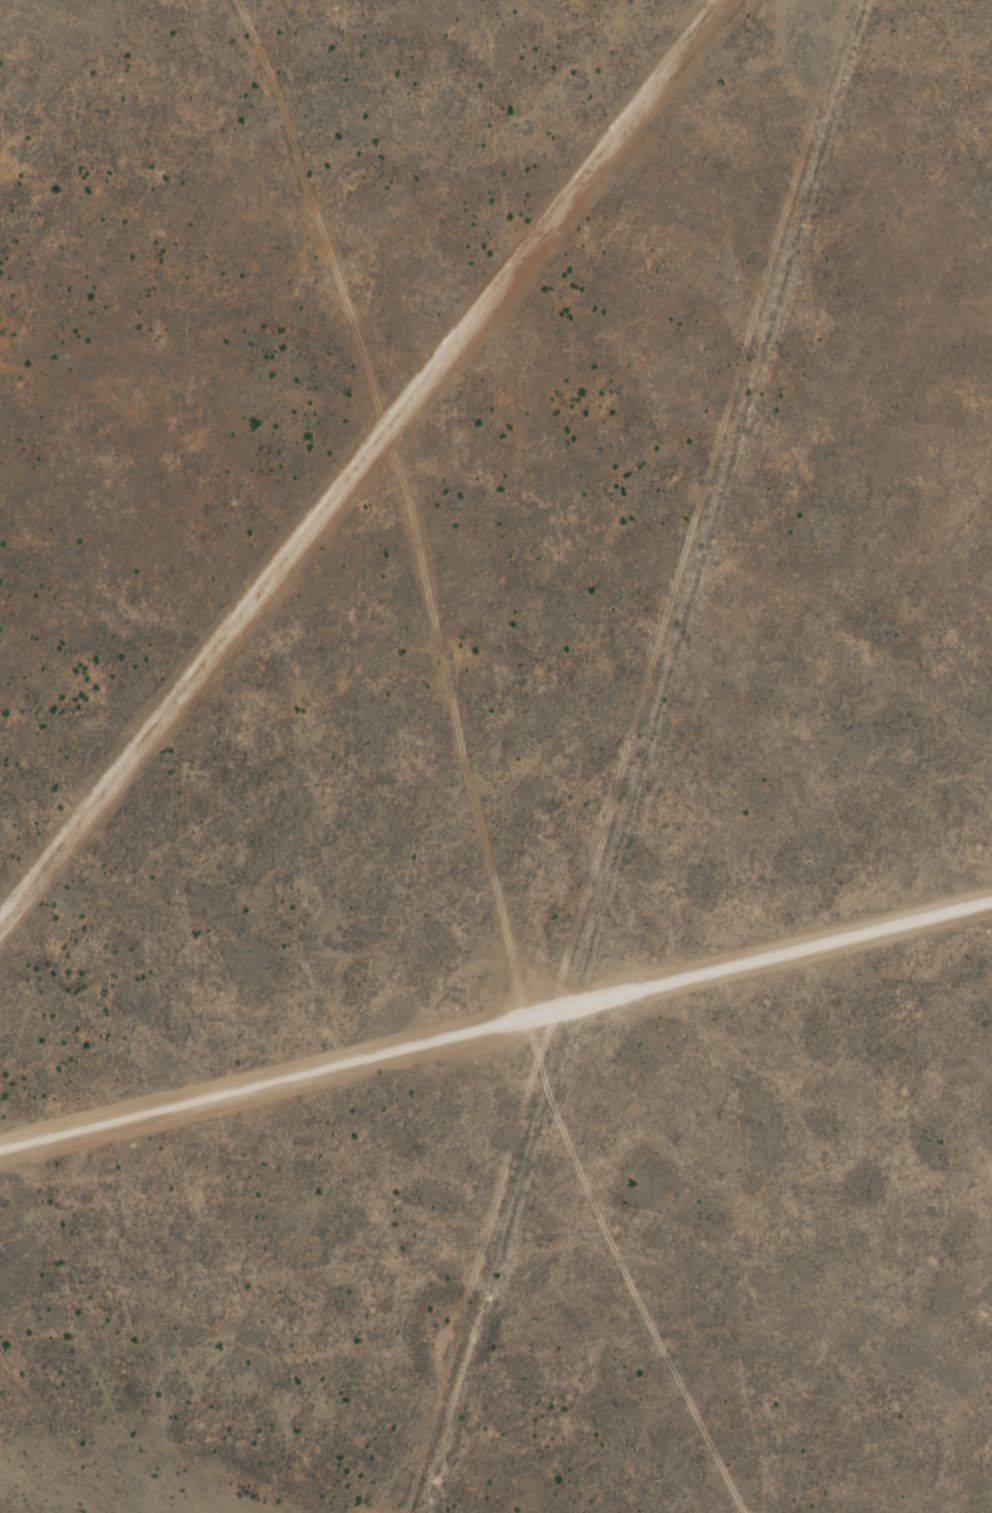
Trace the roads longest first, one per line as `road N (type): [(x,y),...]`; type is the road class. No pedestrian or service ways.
road 1 (residential): [(991,900),(0,1149)]

